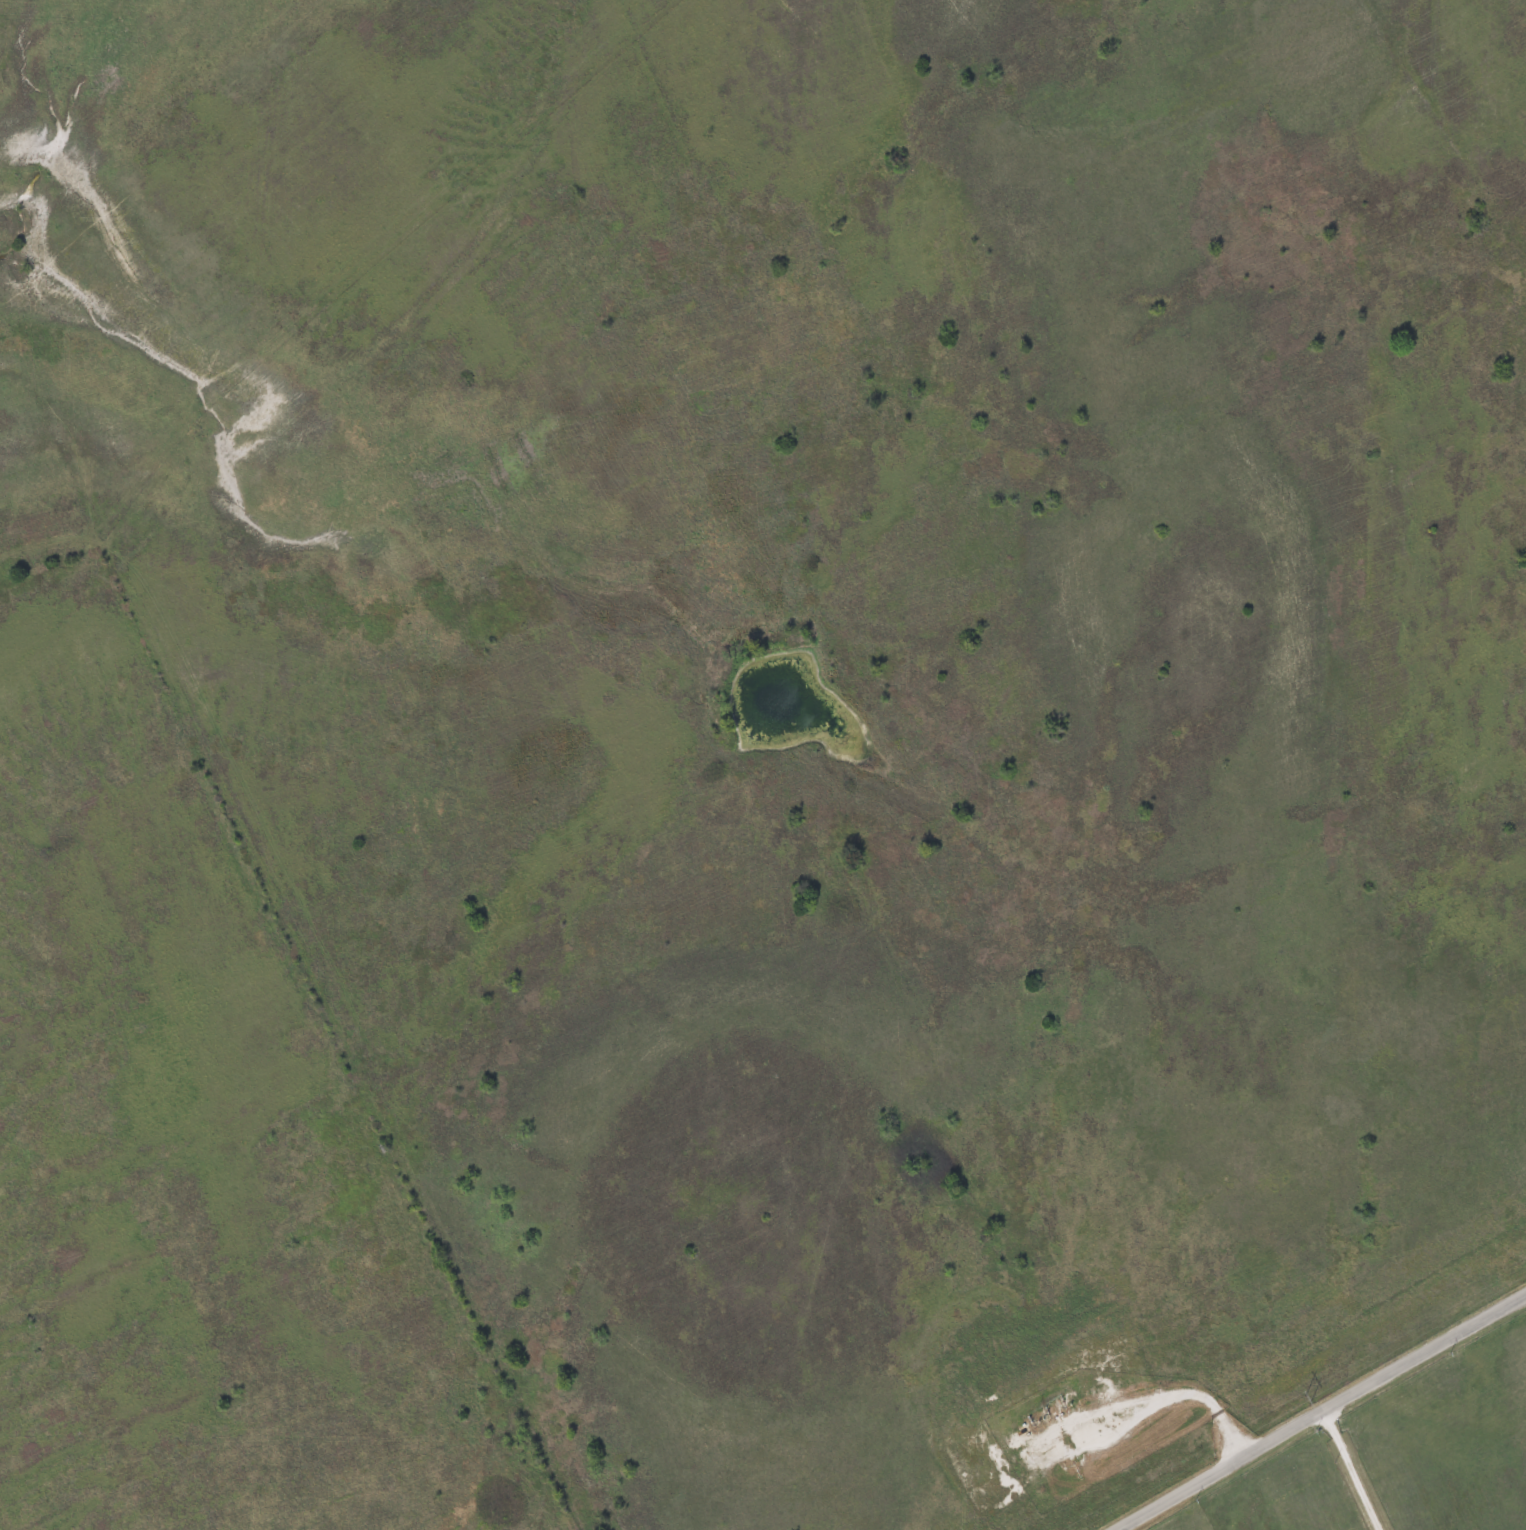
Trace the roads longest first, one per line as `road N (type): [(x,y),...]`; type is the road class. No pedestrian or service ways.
road 1 (residential): [(1525,1283),(1097,1529)]

